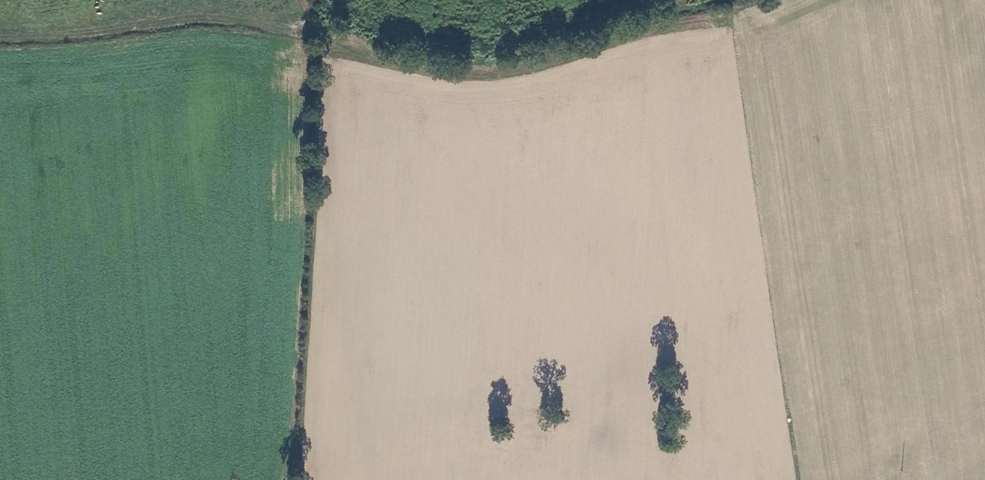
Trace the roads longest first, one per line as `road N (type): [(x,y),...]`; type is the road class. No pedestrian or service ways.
road 1 (track): [(0,39),(103,42),(174,21),(219,18),(264,23),(440,74),(503,74),(783,0)]

